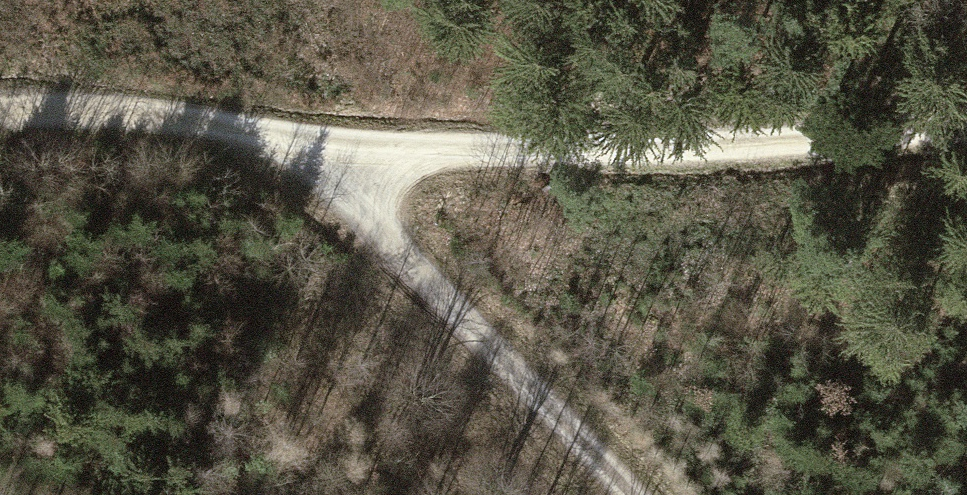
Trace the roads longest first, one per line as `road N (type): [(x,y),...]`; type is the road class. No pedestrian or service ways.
road 1 (track): [(0,111),(171,116),(320,140),(504,147),(712,145),(966,120)]
road 2 (track): [(631,494),(388,243),(320,140)]

